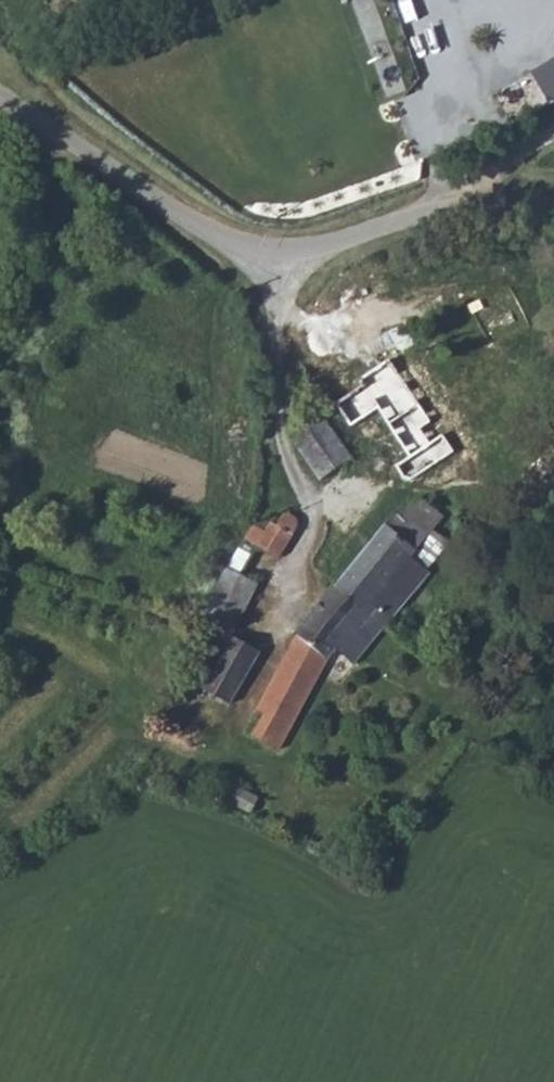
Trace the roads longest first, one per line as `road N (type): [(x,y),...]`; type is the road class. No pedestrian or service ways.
road 1 (unclassified): [(553,197),(515,191),(443,203),(326,245),(274,254),(220,238),(0,91)]
road 2 (track): [(278,288),(274,403),(293,471),(312,507),(349,515),(379,474),(373,420),(314,329)]
road 3 (track): [(312,507),(287,583),(279,641),(232,726)]

